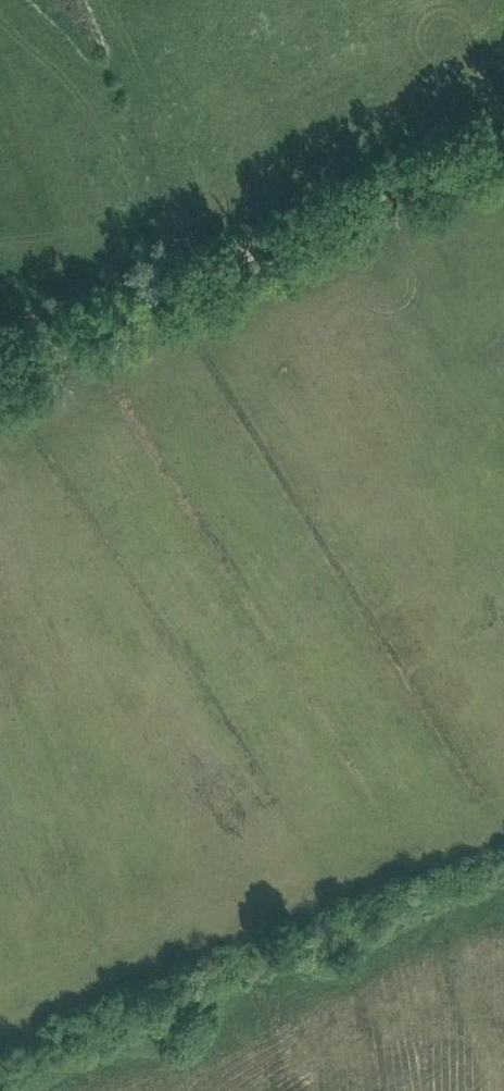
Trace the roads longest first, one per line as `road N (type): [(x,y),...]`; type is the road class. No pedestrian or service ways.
road 1 (track): [(0,371),(503,140)]

